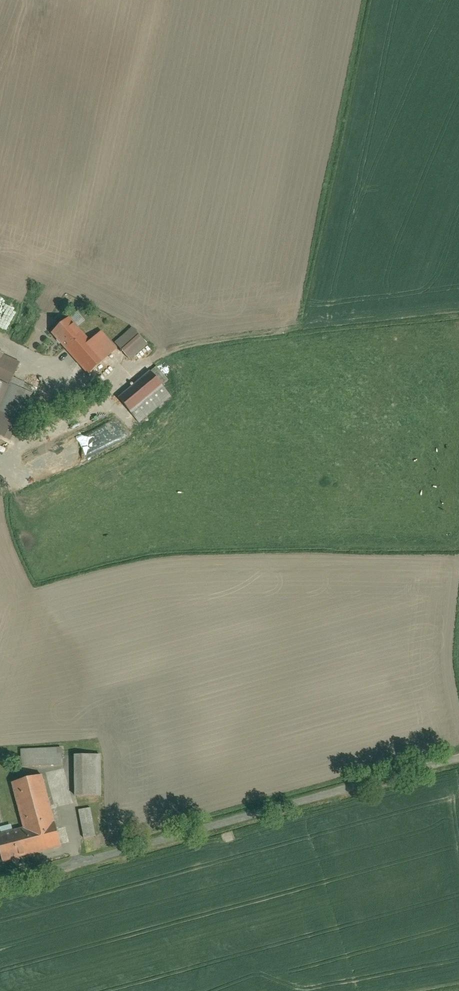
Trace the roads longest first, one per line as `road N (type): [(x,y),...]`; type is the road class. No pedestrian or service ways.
road 1 (residential): [(458,757),(0,885)]

